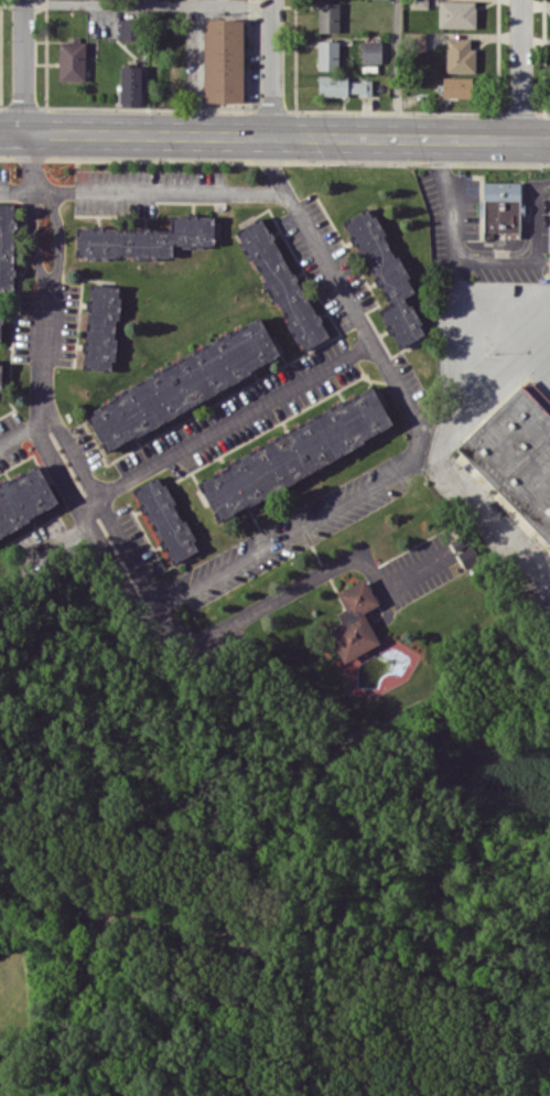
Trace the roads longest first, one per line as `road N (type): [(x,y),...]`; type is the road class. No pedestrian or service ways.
road 1 (residential): [(48,293),(41,412),(155,604)]
road 2 (residential): [(374,342),(95,503)]
road 3 (residential): [(155,604),(416,459)]
road 4 (tertiary): [(272,136),(549,140)]
road 5 (tertiary): [(0,133),(272,136)]
road 6 (residential): [(254,136),(374,342)]
road 7 (residential): [(521,0),(521,139)]
road 8 (residential): [(272,0),(272,136)]
road 9 (residential): [(23,3),(24,133)]
road 10 (residential): [(416,459),(421,426),(374,342)]

